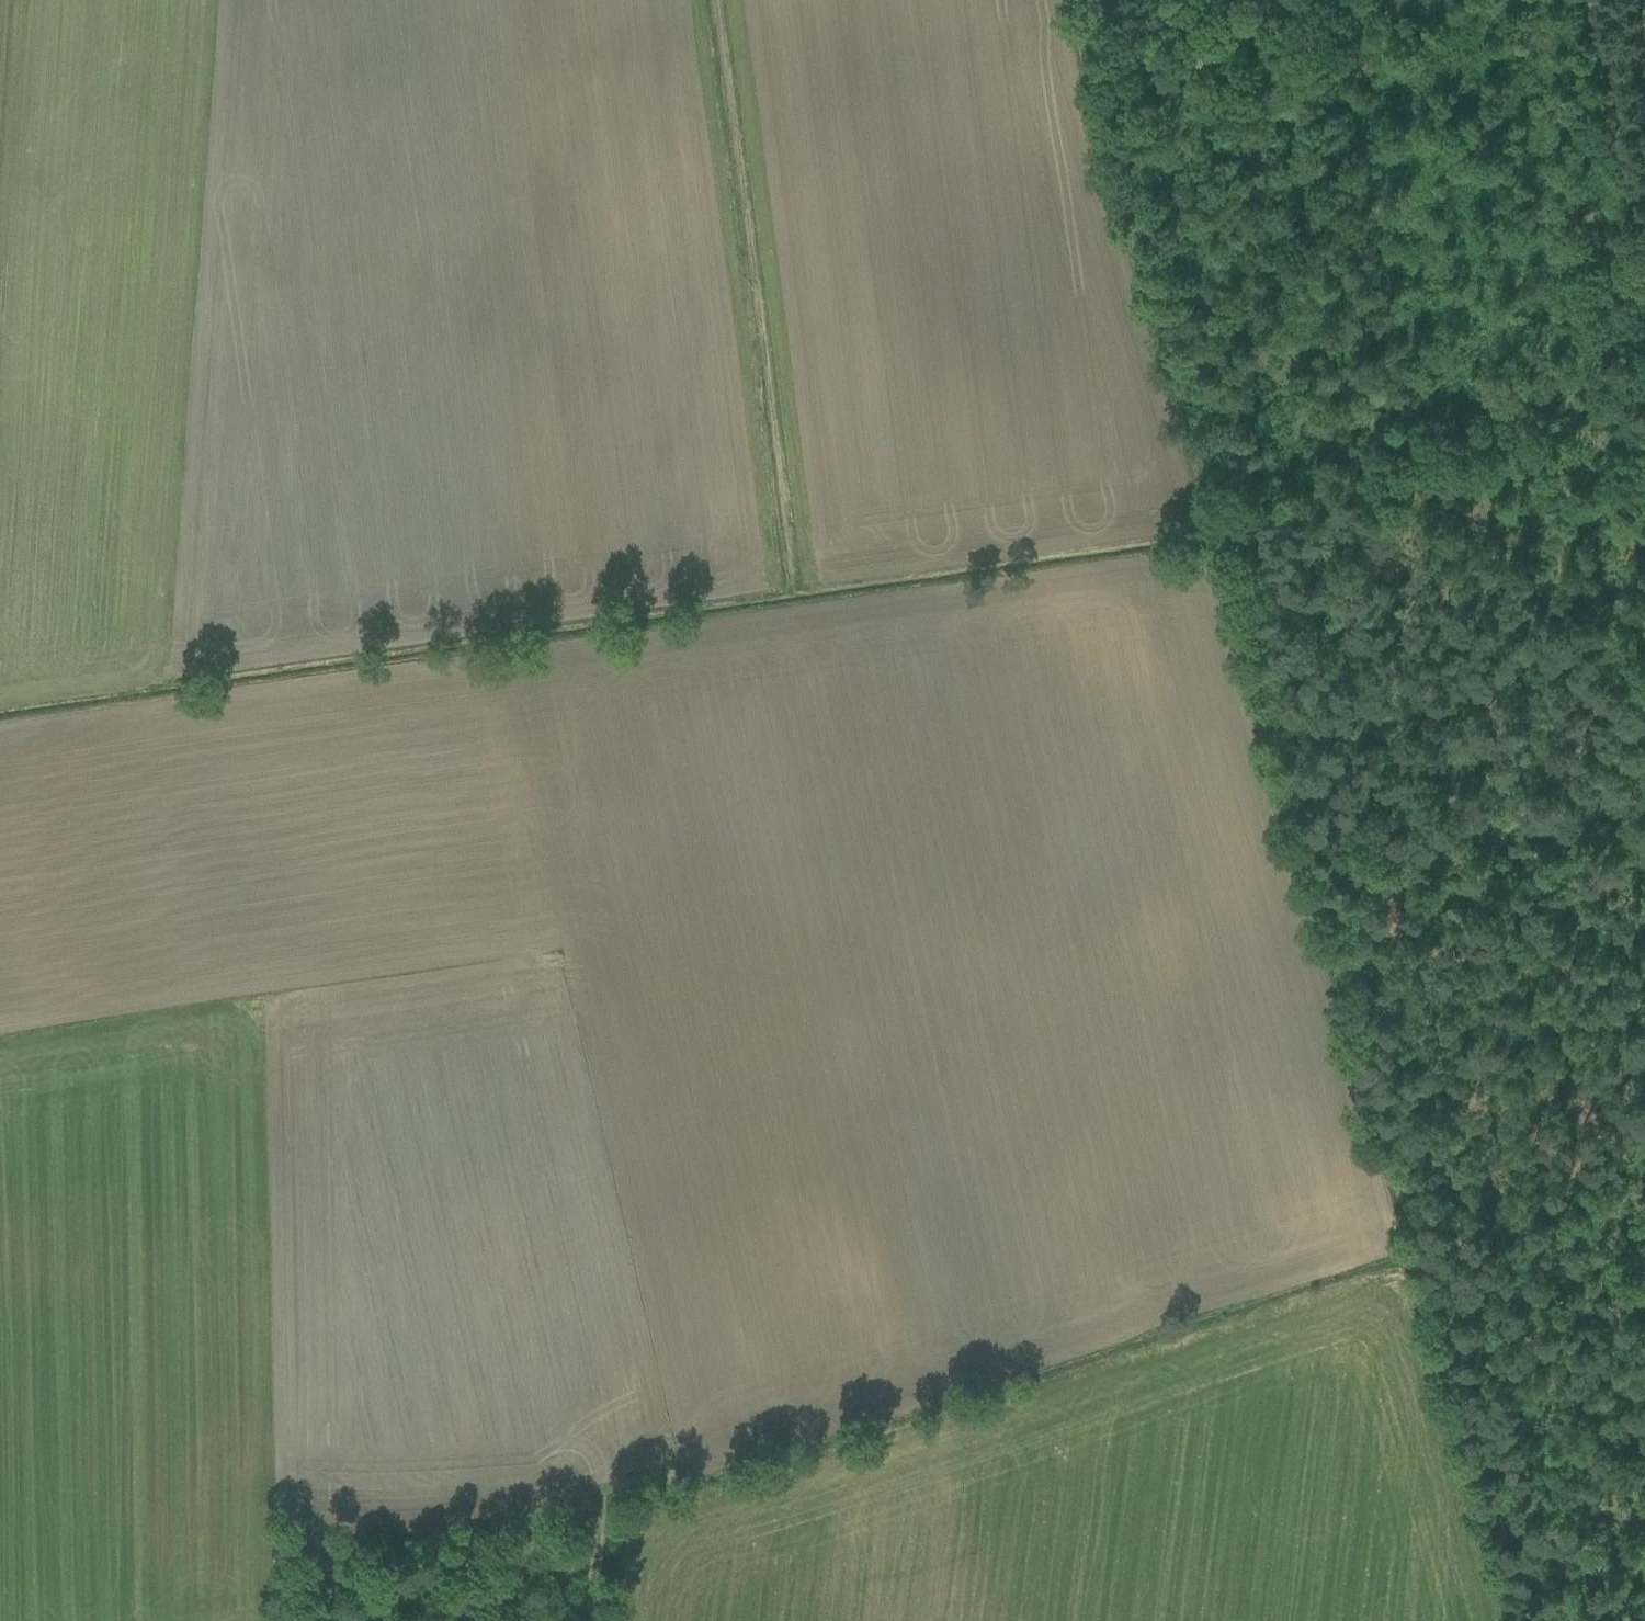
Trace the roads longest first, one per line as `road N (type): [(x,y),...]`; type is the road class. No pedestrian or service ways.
road 1 (track): [(1589,0),(1644,279)]
road 2 (track): [(688,1467),(617,1488),(601,1512),(589,1620)]

